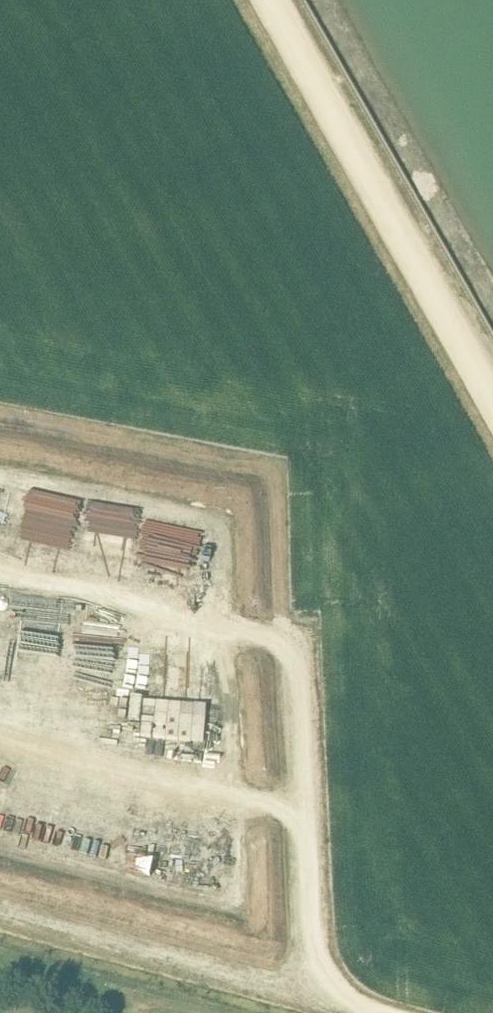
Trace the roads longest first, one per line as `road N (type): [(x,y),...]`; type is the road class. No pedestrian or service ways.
road 1 (track): [(0,579),(289,643),(314,1007)]
road 2 (track): [(266,0),(492,403)]
road 3 (track): [(337,1012),(0,912)]

